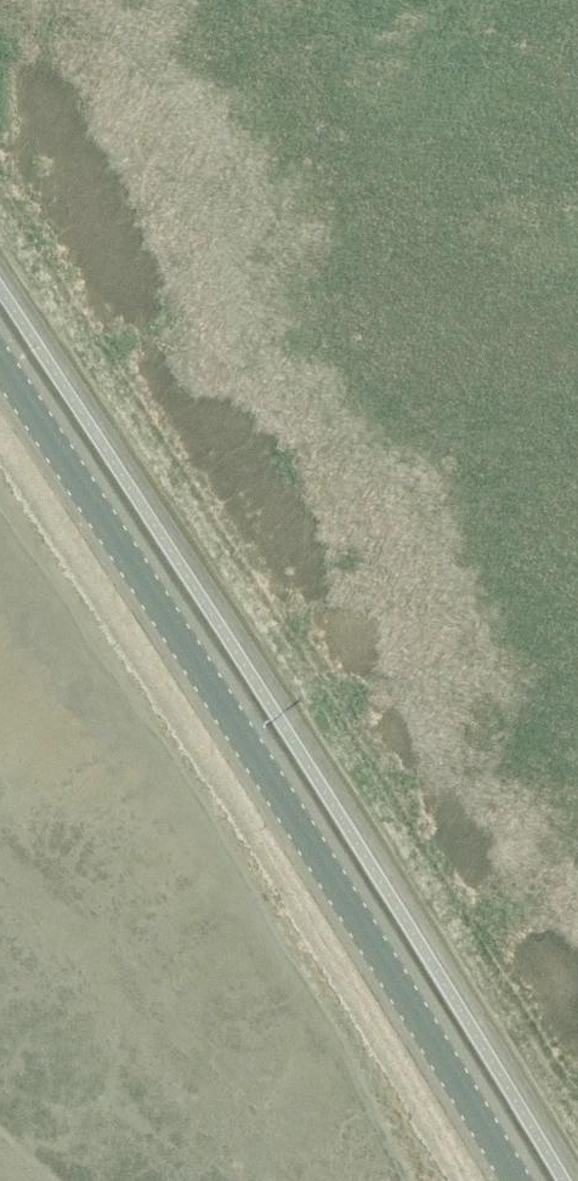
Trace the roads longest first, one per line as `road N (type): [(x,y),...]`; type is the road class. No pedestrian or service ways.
road 1 (primary): [(515,1180),(0,362)]

